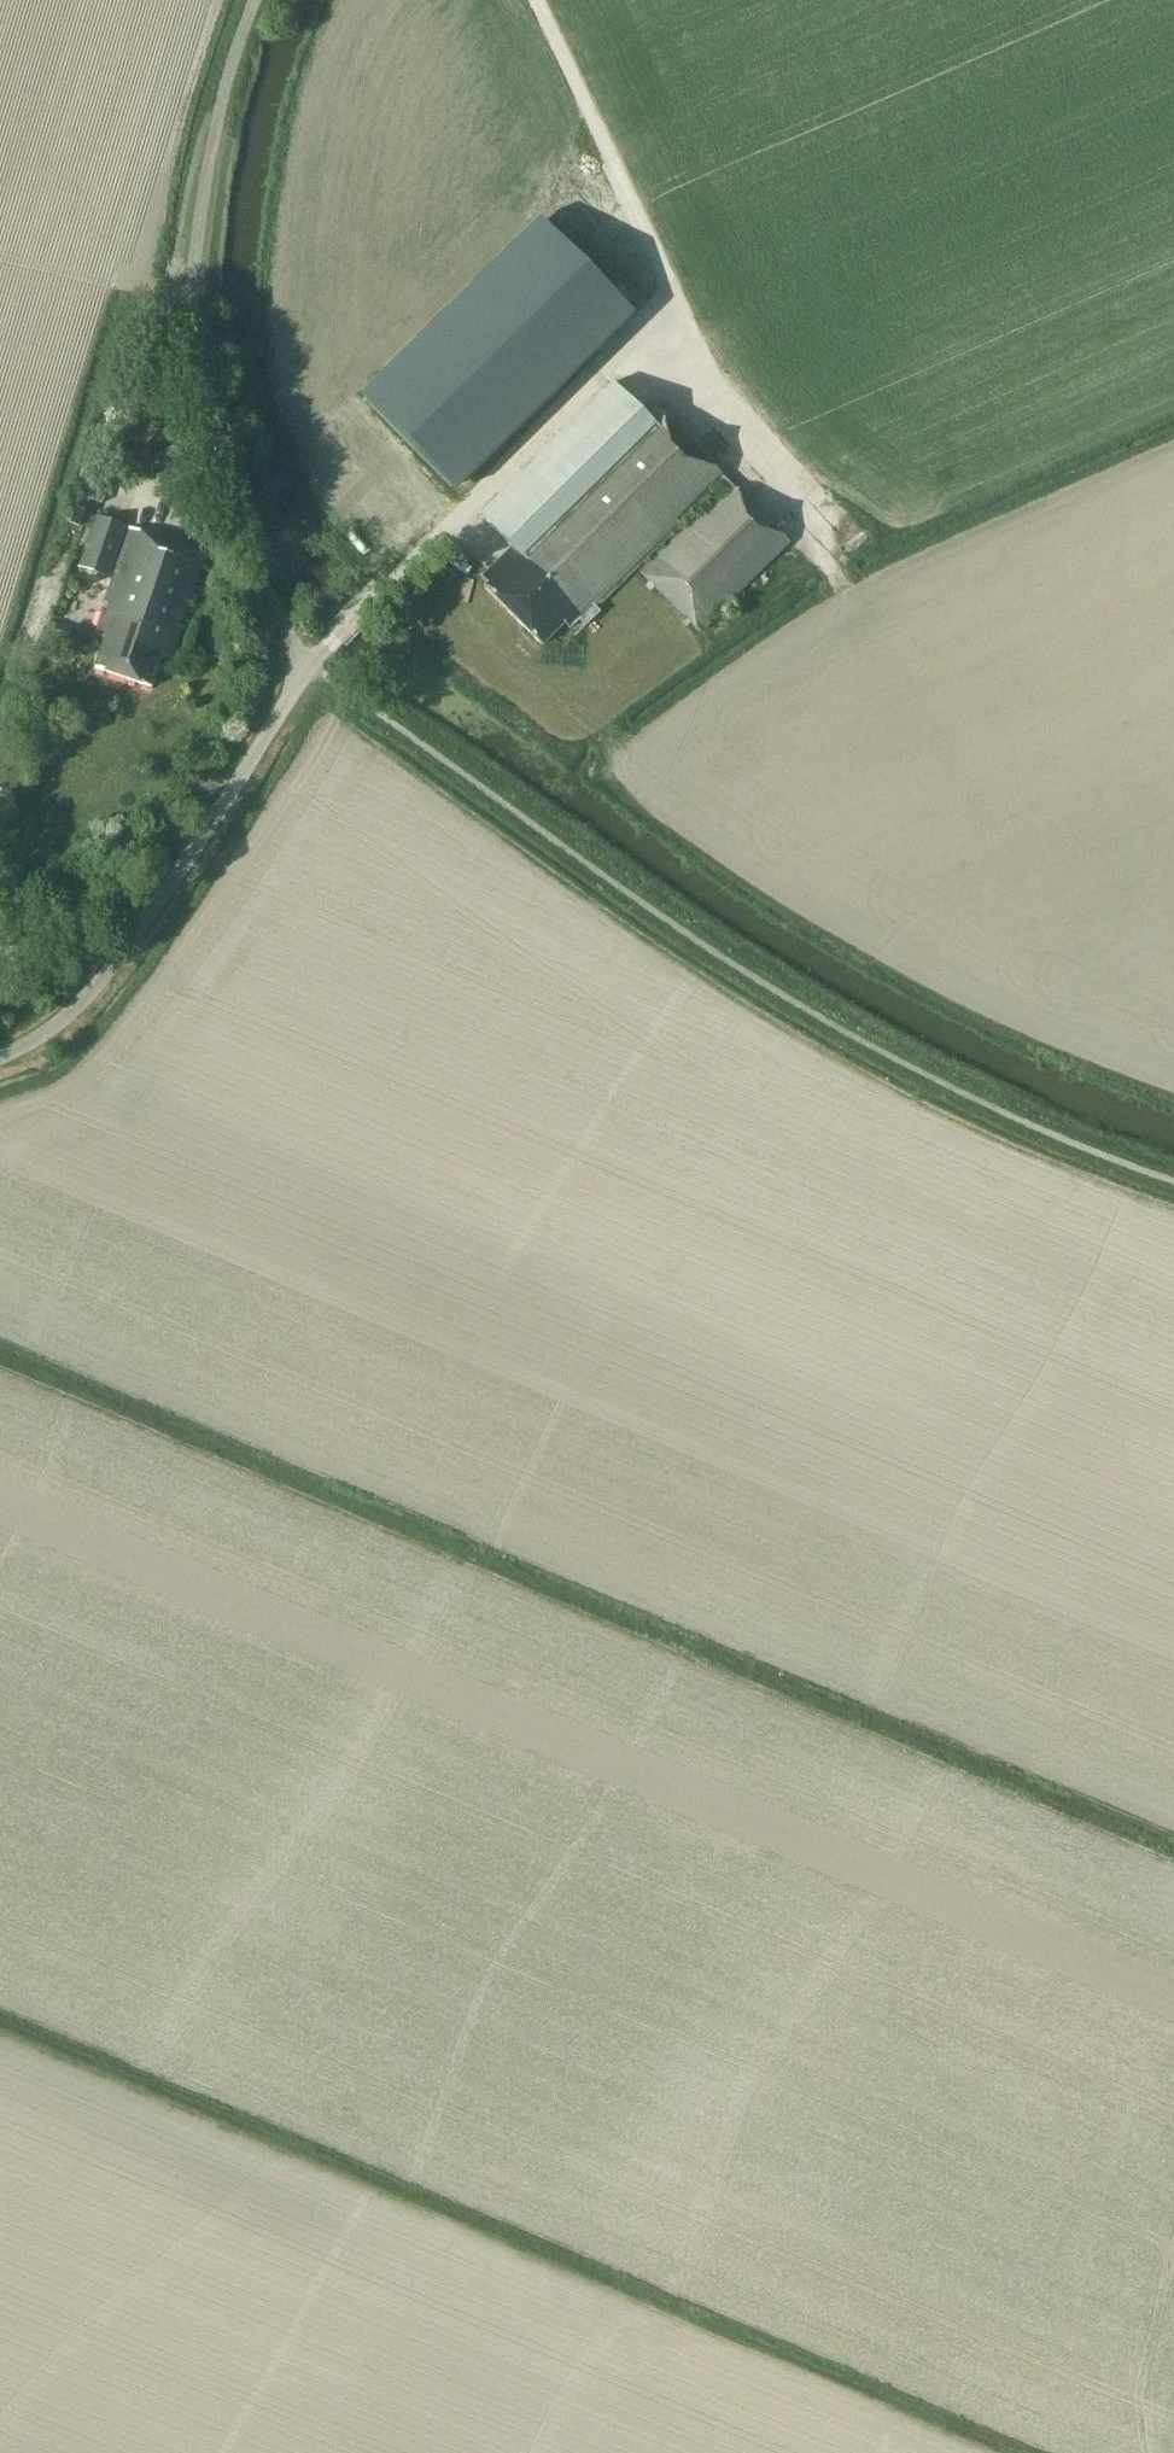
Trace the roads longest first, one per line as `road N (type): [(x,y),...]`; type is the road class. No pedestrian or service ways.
road 1 (unclassified): [(0,1058),(40,1038),(115,965),(309,664),(256,580),(203,455),(191,371),(196,243),(219,113),(256,0)]

